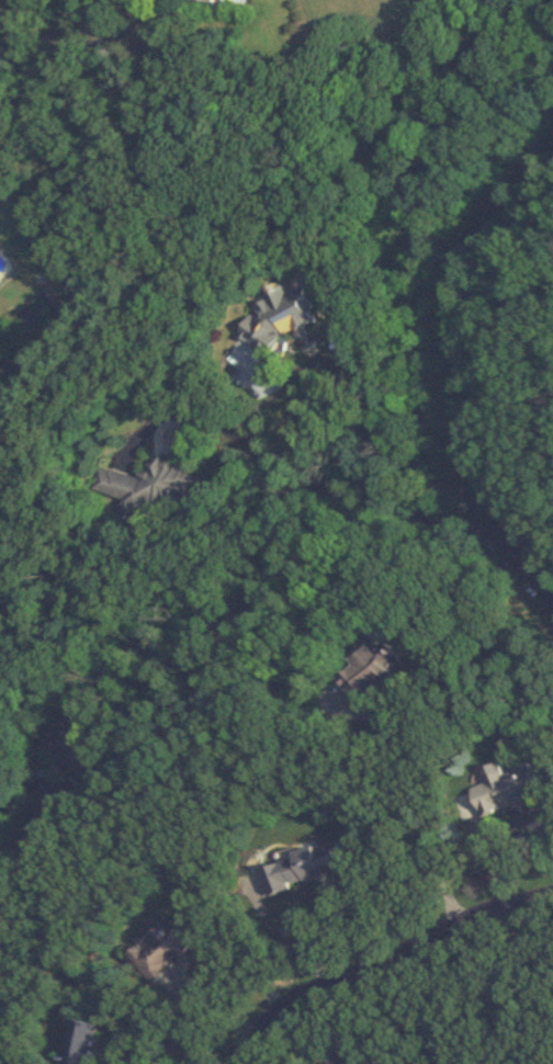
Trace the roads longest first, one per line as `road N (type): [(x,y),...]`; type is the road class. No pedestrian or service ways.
road 1 (residential): [(552,148),(514,181),(474,238),(462,297),(475,493),(552,602)]
road 2 (residential): [(258,1063),(270,1027),(305,997),(408,957),(474,918),(552,899)]

